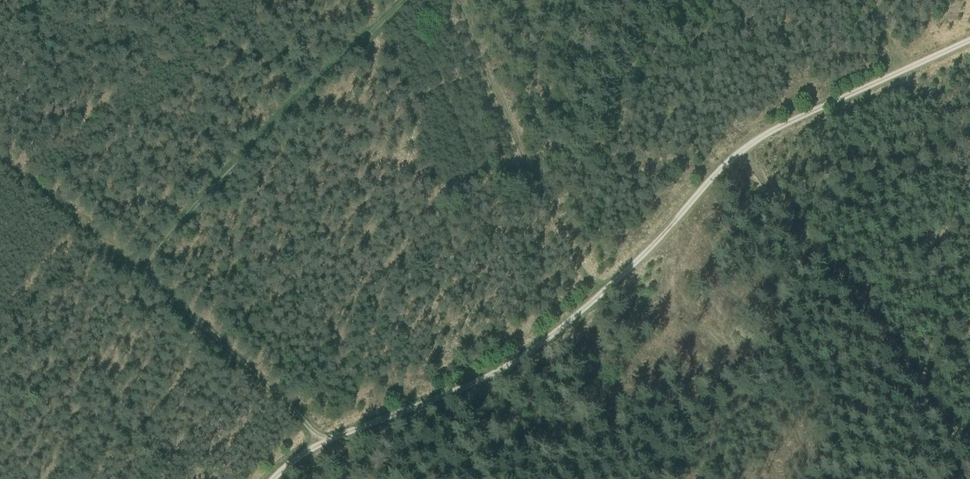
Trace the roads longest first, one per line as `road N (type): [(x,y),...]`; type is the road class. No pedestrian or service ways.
road 1 (track): [(266,478),(323,438),(534,351),(738,152),(780,123),(969,38)]
road 2 (track): [(323,438),(0,155)]
road 3 (track): [(134,277),(394,0)]
road 4 (track): [(455,0),(595,295)]

